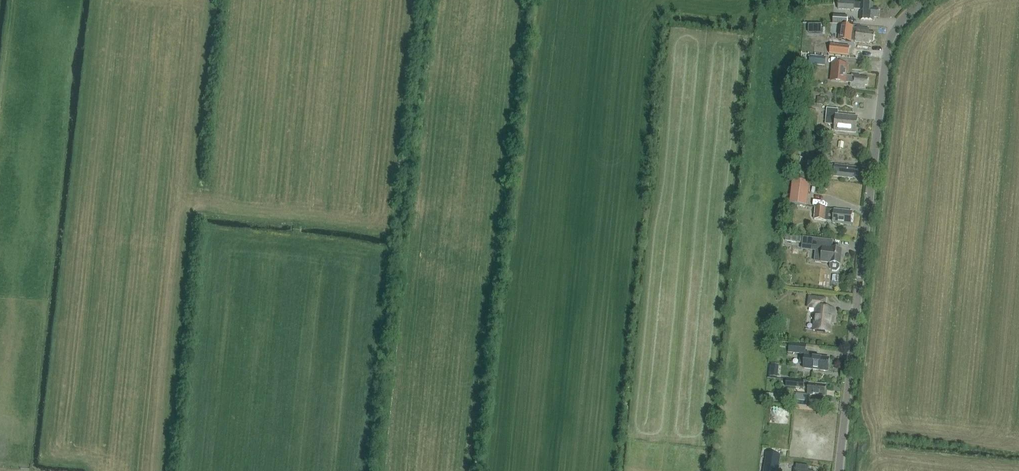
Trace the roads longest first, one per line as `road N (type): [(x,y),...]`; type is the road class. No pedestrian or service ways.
road 1 (unclassified): [(840,470),(886,56),(901,22),(927,0)]

